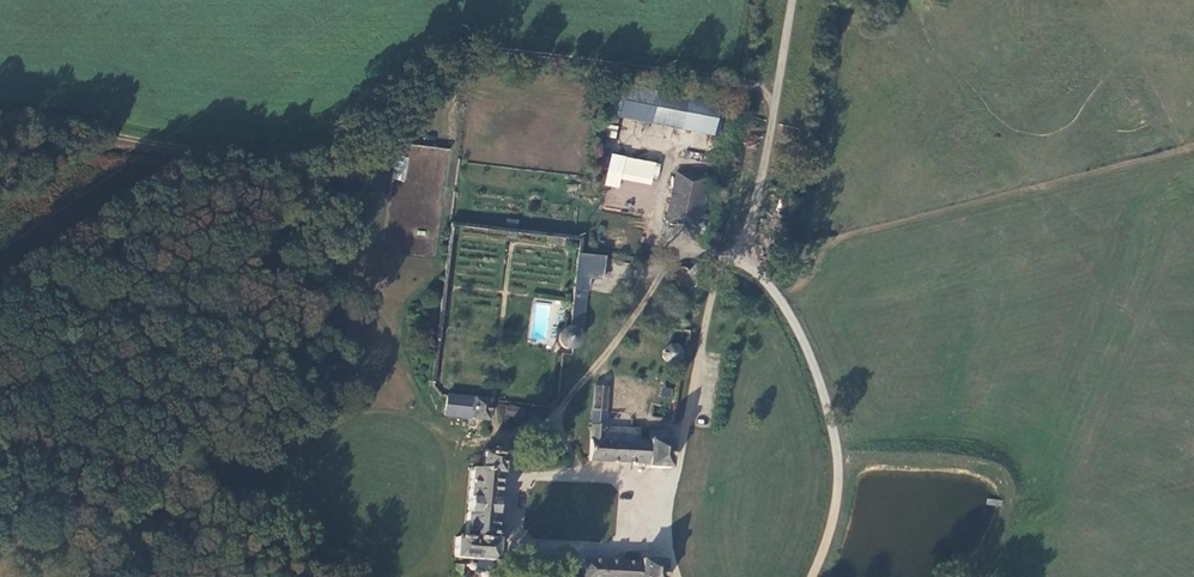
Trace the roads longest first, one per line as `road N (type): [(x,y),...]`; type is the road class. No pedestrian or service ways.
road 1 (track): [(795,0),(748,266),(787,311),(807,351),(833,438),(837,487),(809,576)]

